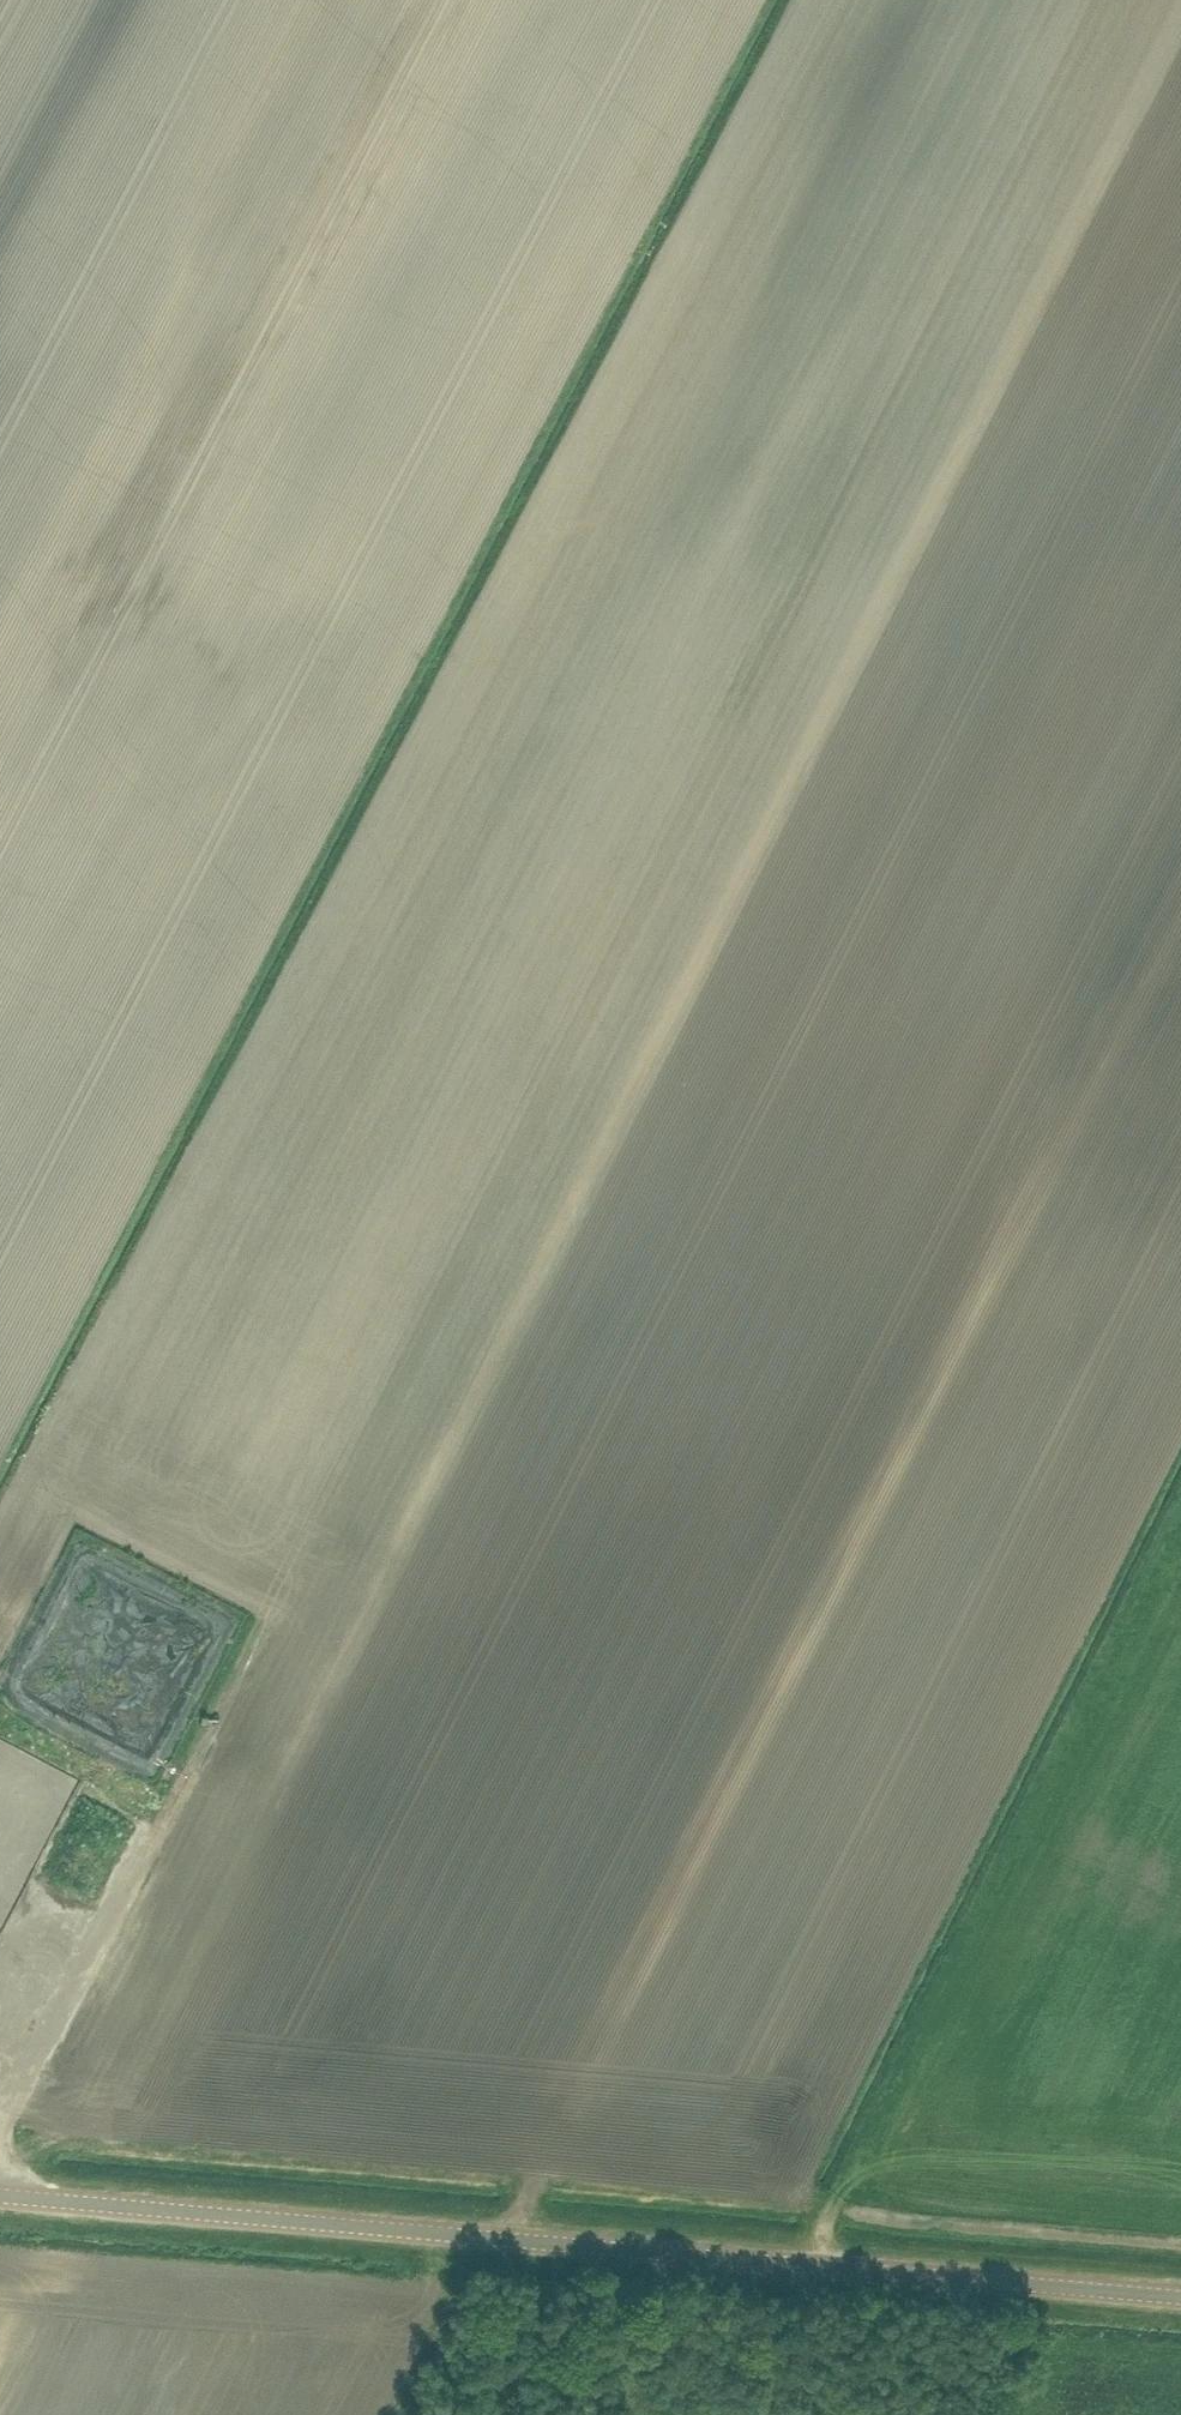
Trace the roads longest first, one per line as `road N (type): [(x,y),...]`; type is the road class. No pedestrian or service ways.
road 1 (unclassified): [(1180,2296),(0,2195)]

